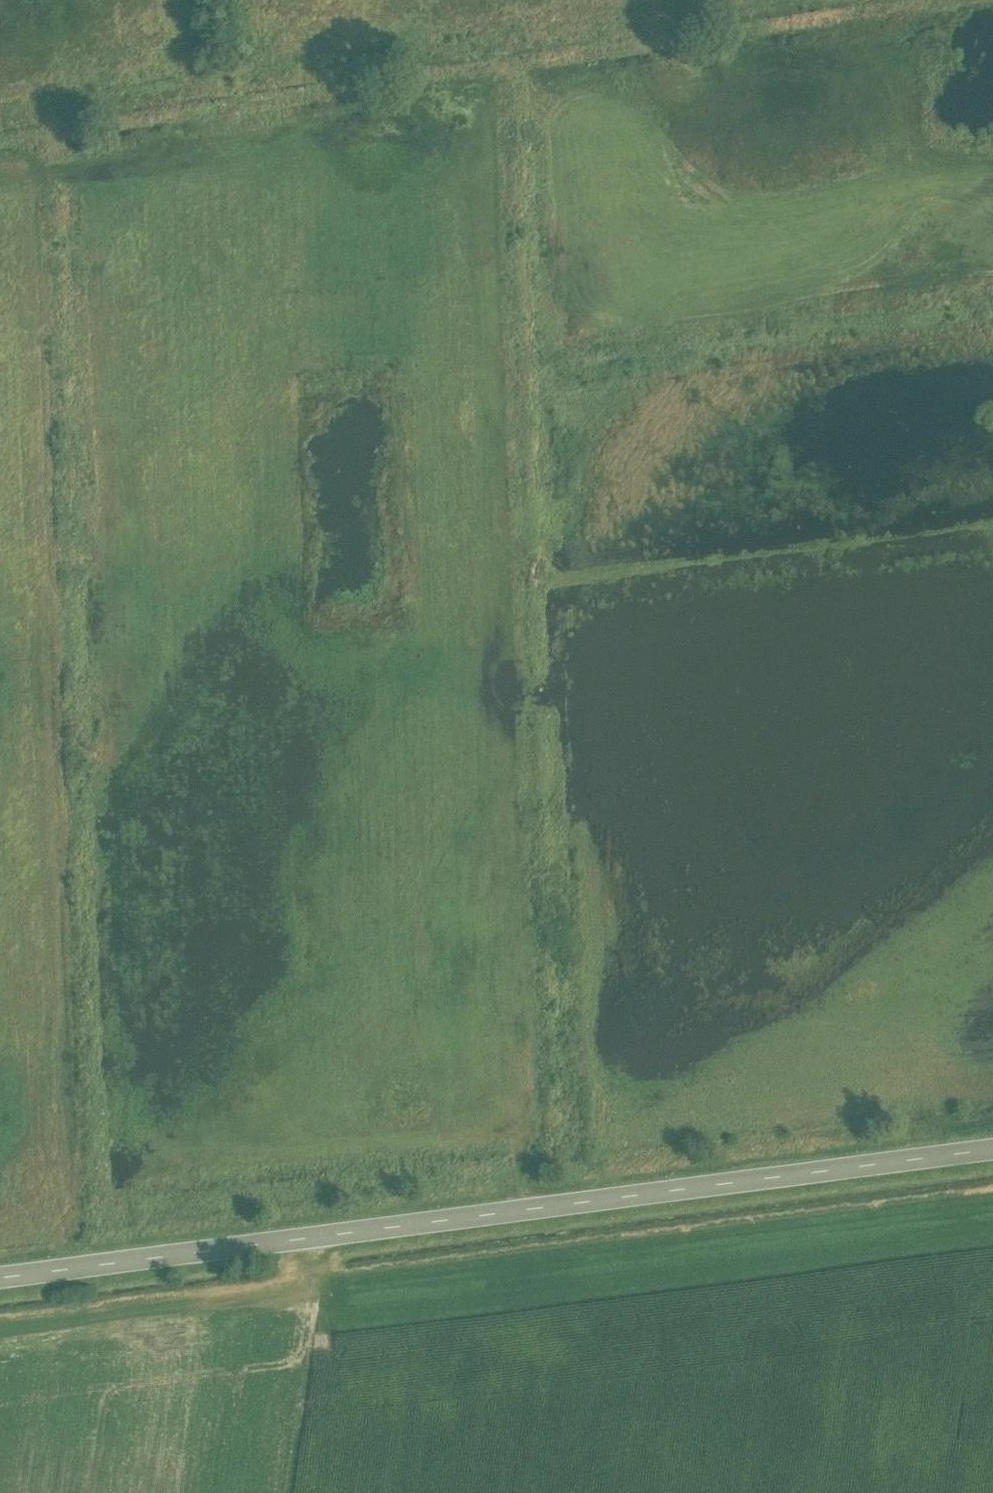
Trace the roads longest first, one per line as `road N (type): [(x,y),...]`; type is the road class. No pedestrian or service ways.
road 1 (tertiary): [(0,1277),(992,1147)]

